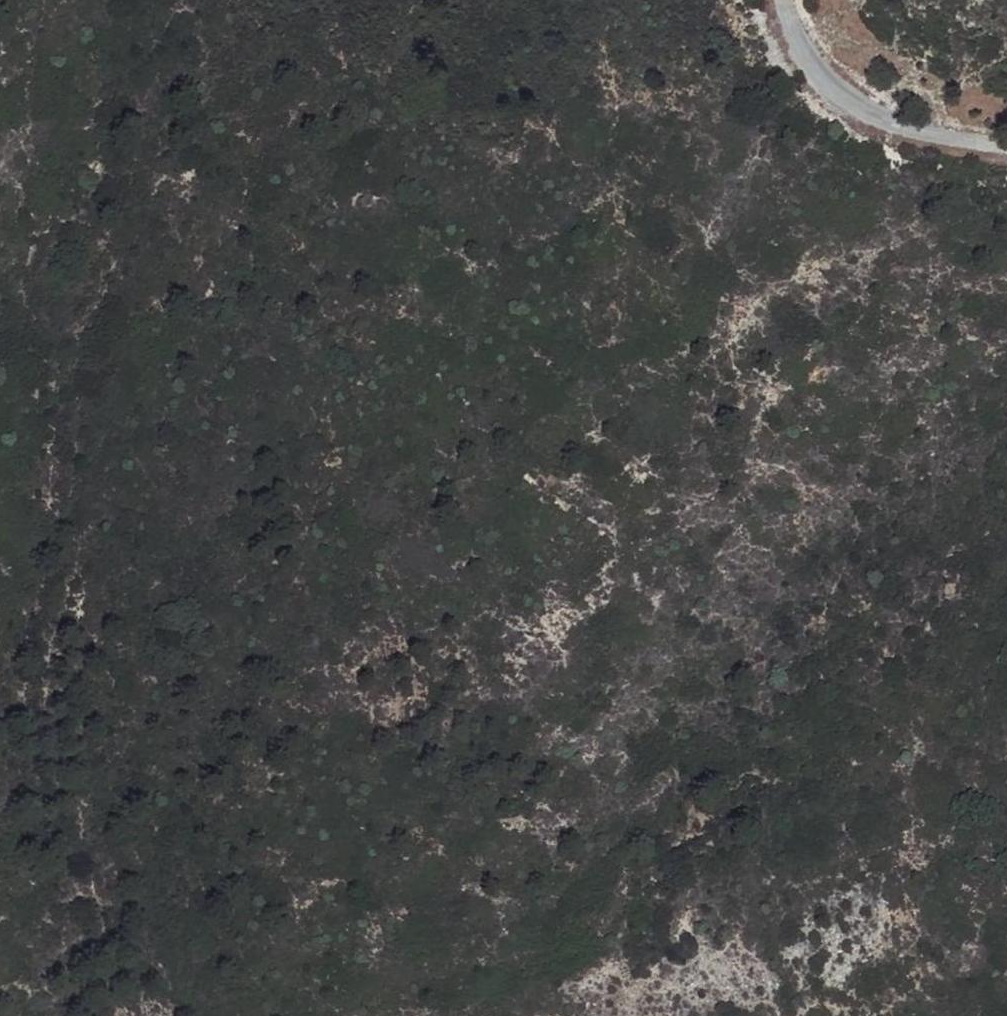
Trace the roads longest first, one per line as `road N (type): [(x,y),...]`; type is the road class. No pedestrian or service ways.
road 1 (unclassified): [(784,0),(796,45),(846,106),(918,134),(1006,146)]

